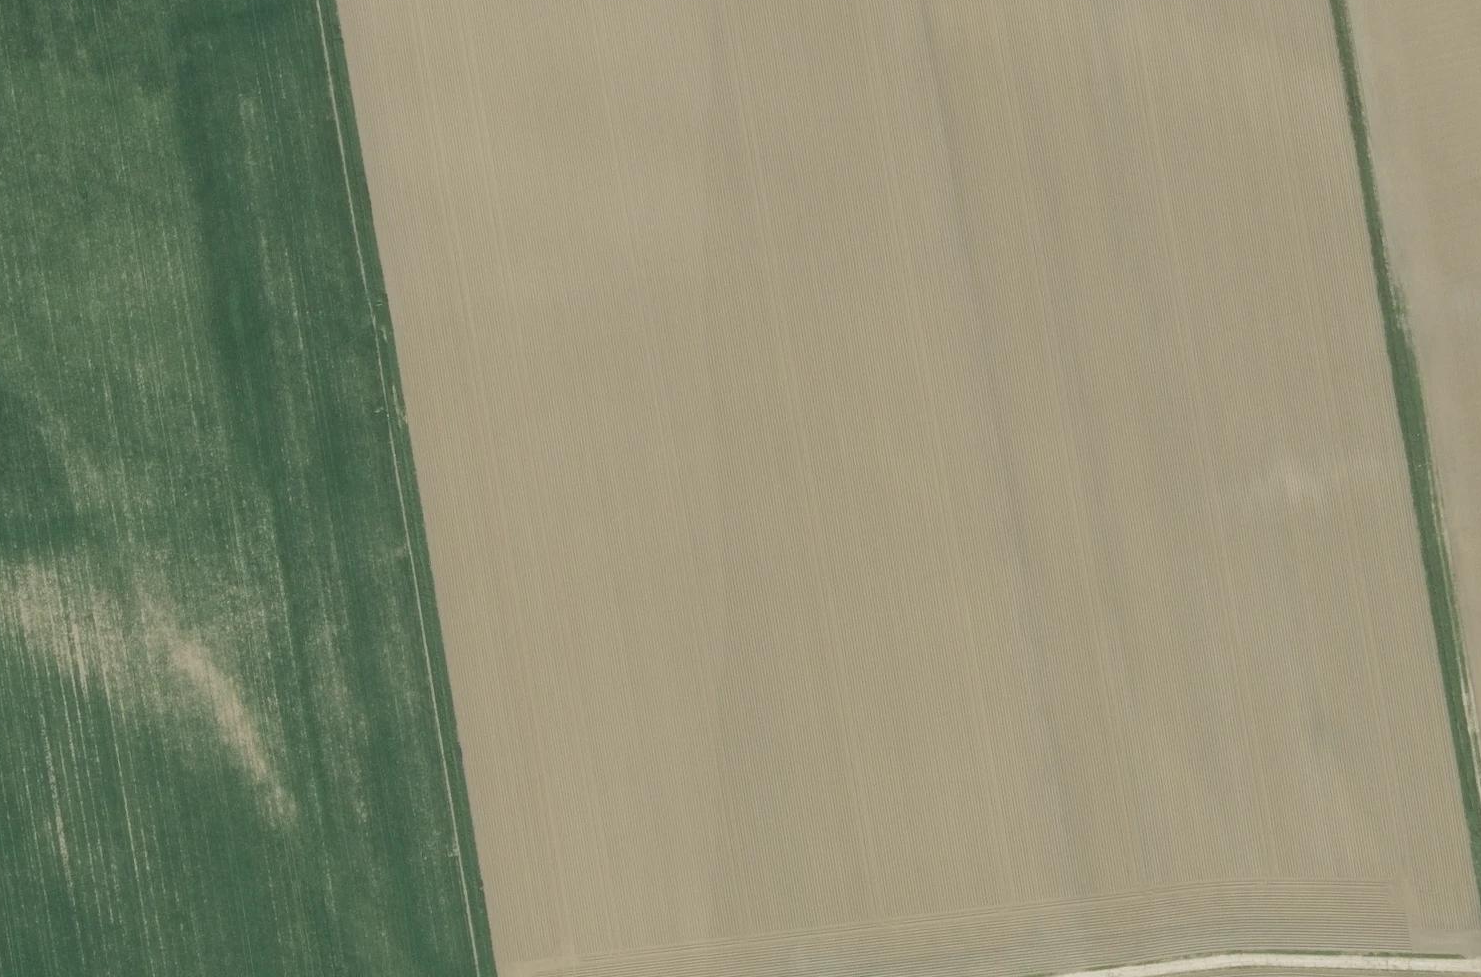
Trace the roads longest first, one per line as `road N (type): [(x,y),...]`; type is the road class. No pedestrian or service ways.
road 1 (track): [(1480,965),(1236,958),(1081,976)]
road 2 (track): [(1480,779),(1444,550)]

